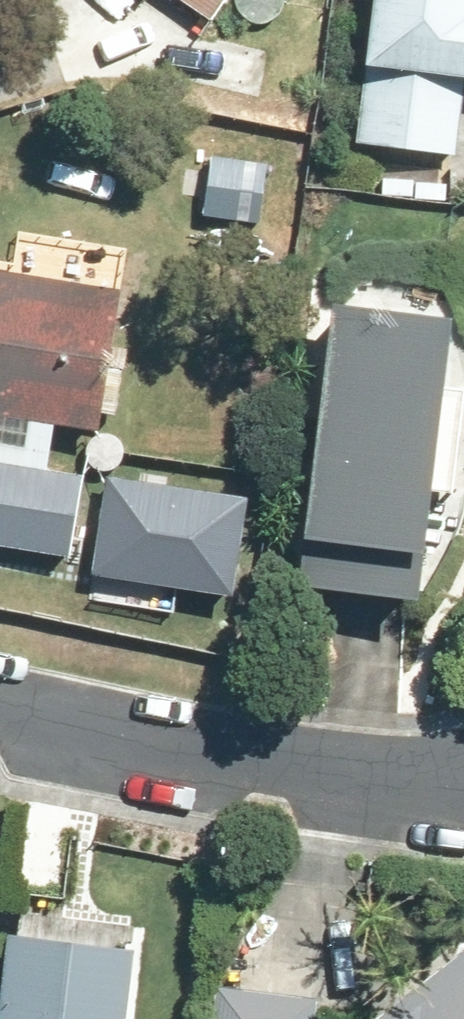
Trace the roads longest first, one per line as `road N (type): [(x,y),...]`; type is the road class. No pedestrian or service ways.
road 1 (residential): [(0,699),(338,773),(463,781)]

